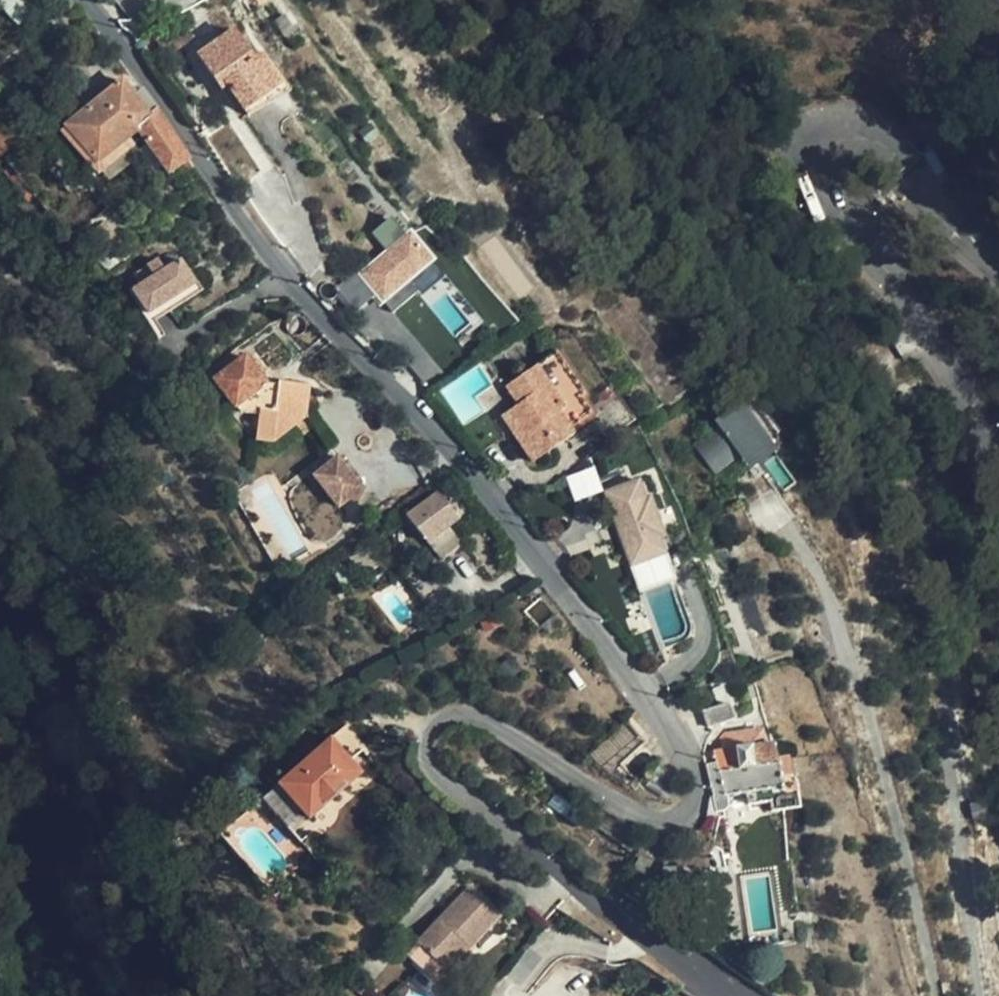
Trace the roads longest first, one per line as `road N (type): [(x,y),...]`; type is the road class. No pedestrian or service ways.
road 1 (residential): [(731,995),(438,780),(430,733),(469,713),(655,822),(678,820),(697,789),(693,766),(644,691),(476,480),(286,274),(92,0)]
road 2 (unclassified): [(998,446),(931,333),(815,184),(807,142),(817,127)]

